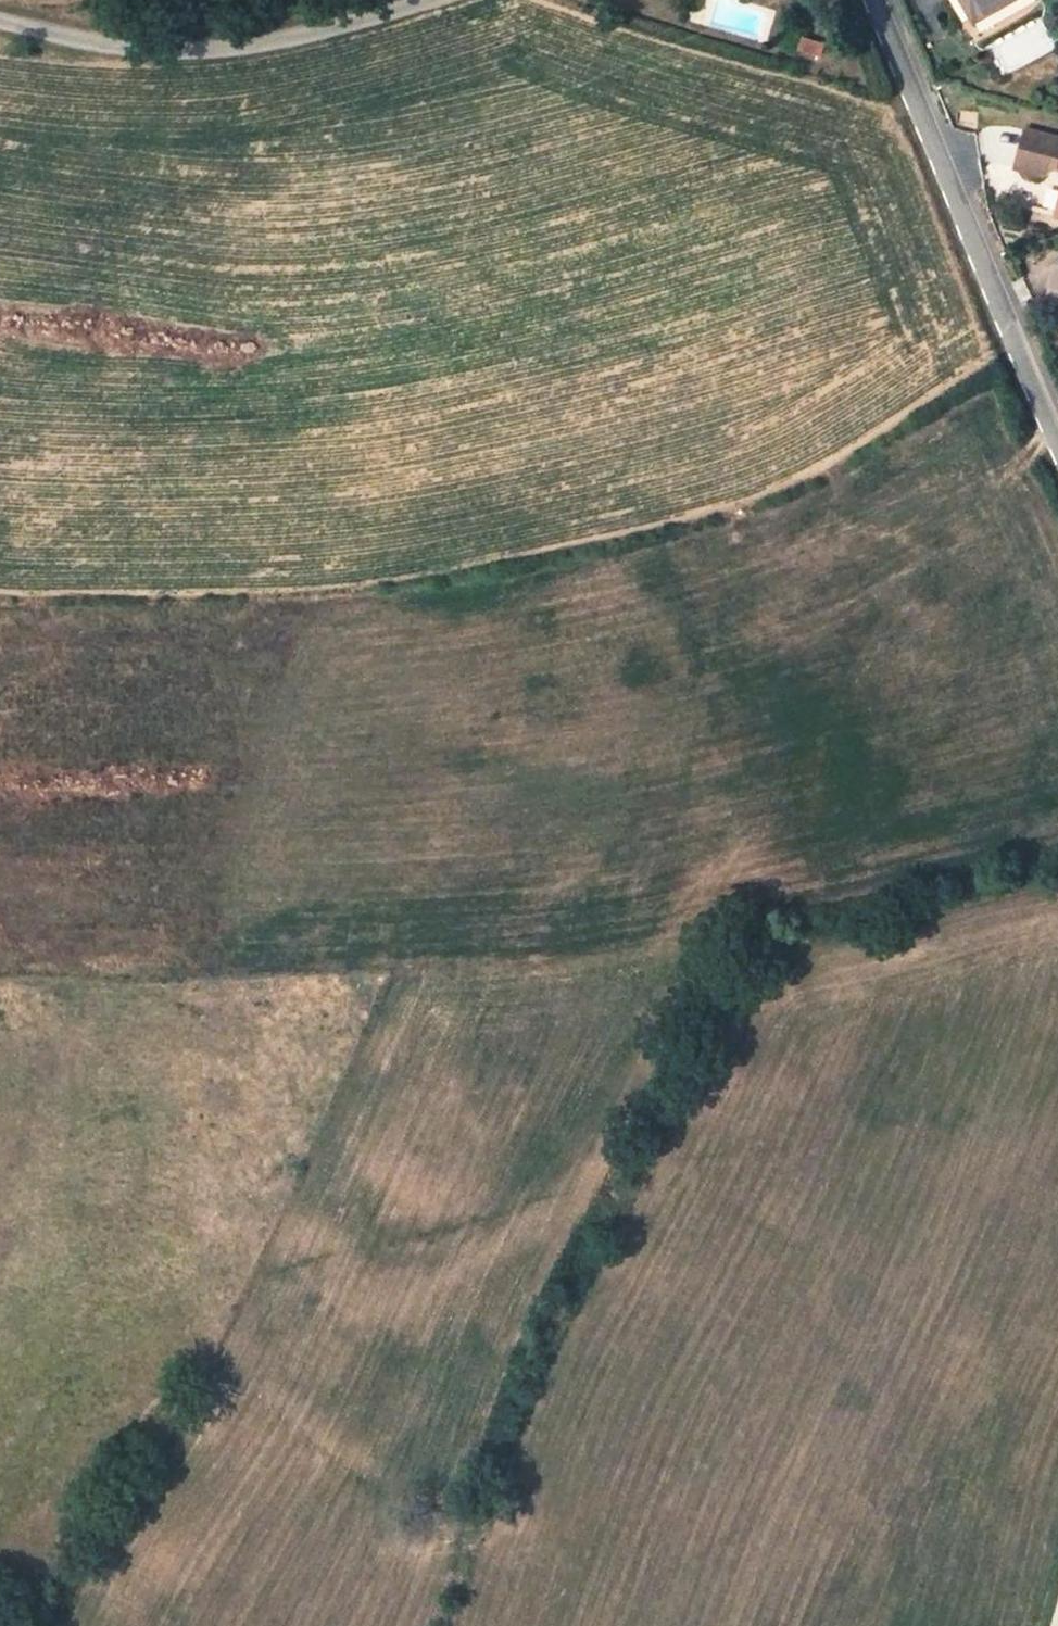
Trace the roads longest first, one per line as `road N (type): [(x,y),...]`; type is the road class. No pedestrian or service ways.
road 1 (unclassified): [(1057,456),(871,0)]
road 2 (residential): [(424,0),(337,27),(154,53),(0,15)]

